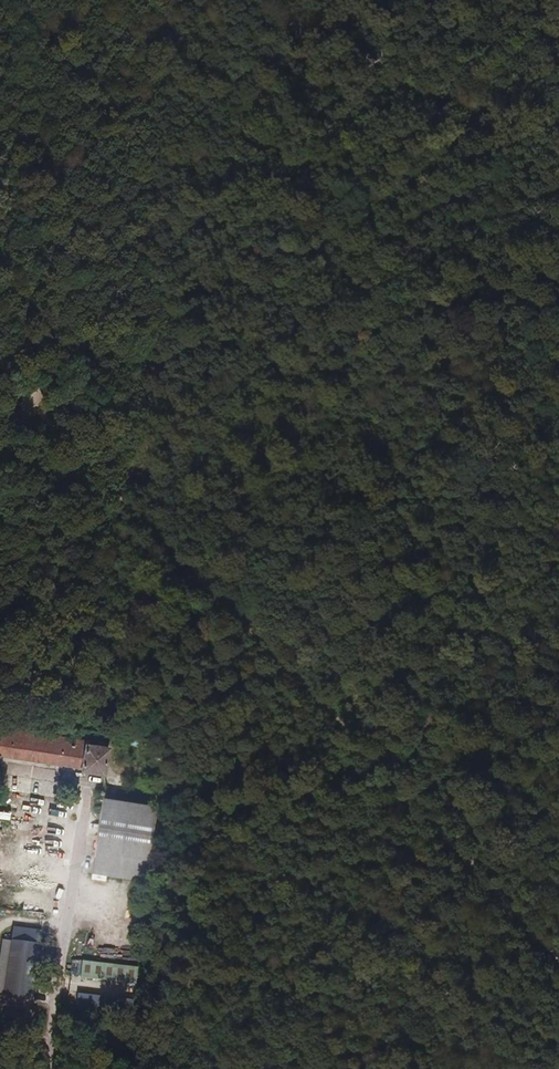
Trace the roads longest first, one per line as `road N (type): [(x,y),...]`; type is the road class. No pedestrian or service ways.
road 1 (track): [(30,402),(515,917)]

